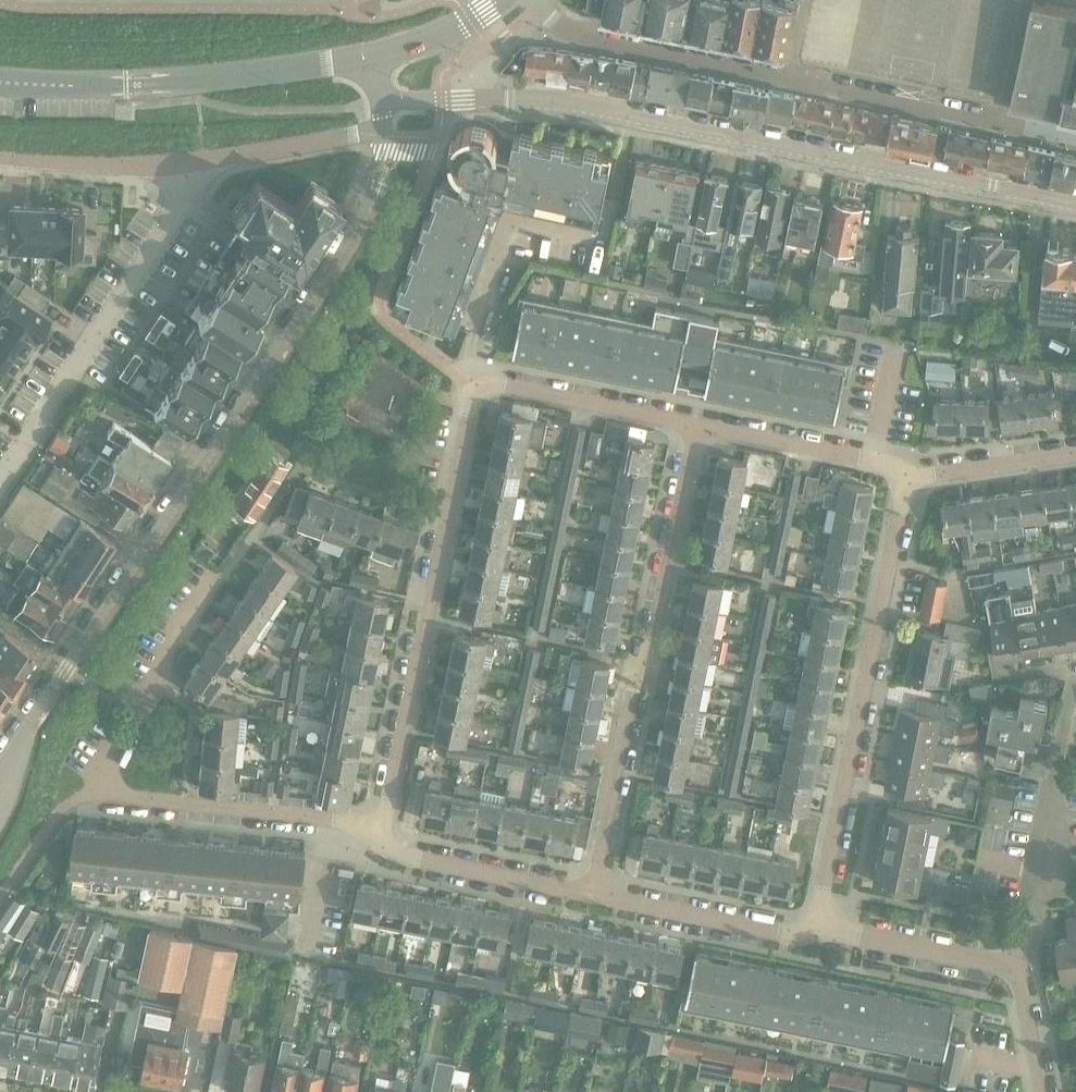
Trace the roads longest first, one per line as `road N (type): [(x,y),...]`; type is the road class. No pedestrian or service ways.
road 1 (residential): [(386,137),(376,185),(331,269),(14,755)]
road 2 (residential): [(1028,0),(1002,122),(587,33),(538,0)]
road 3 (residential): [(382,825),(121,798),(102,782),(111,756),(257,531)]
road 4 (unclassified): [(1075,204),(584,106),(512,100)]
road 5 (residential): [(593,895),(699,424)]
road 6 (residential): [(817,930),(910,473)]
road 7 (residential): [(382,825),(474,389)]
road 8 (residential): [(0,483),(172,219),(180,162)]
road 9 (tertiary): [(371,58),(158,84),(0,82)]
road 10 (residential): [(593,895),(392,854),(382,825)]
road 11 (residential): [(699,424),(500,386),(474,389)]
road 12 (residential): [(817,930),(780,934),(593,895)]
road 13 (residential): [(910,473),(699,424)]
road 14 (residential): [(180,162),(386,137)]
road 15 (residential): [(1017,967),(817,930)]
road 16 (residential): [(1075,682),(1035,875)]
road 17 (residential): [(0,159),(180,162)]
road 18 (residential): [(1075,450),(910,473)]
road 19 (tertiary): [(371,58),(443,35),(498,0)]
road 20 (residential): [(512,100),(384,101)]
road 21 (residential): [(1042,1091),(1017,967)]

